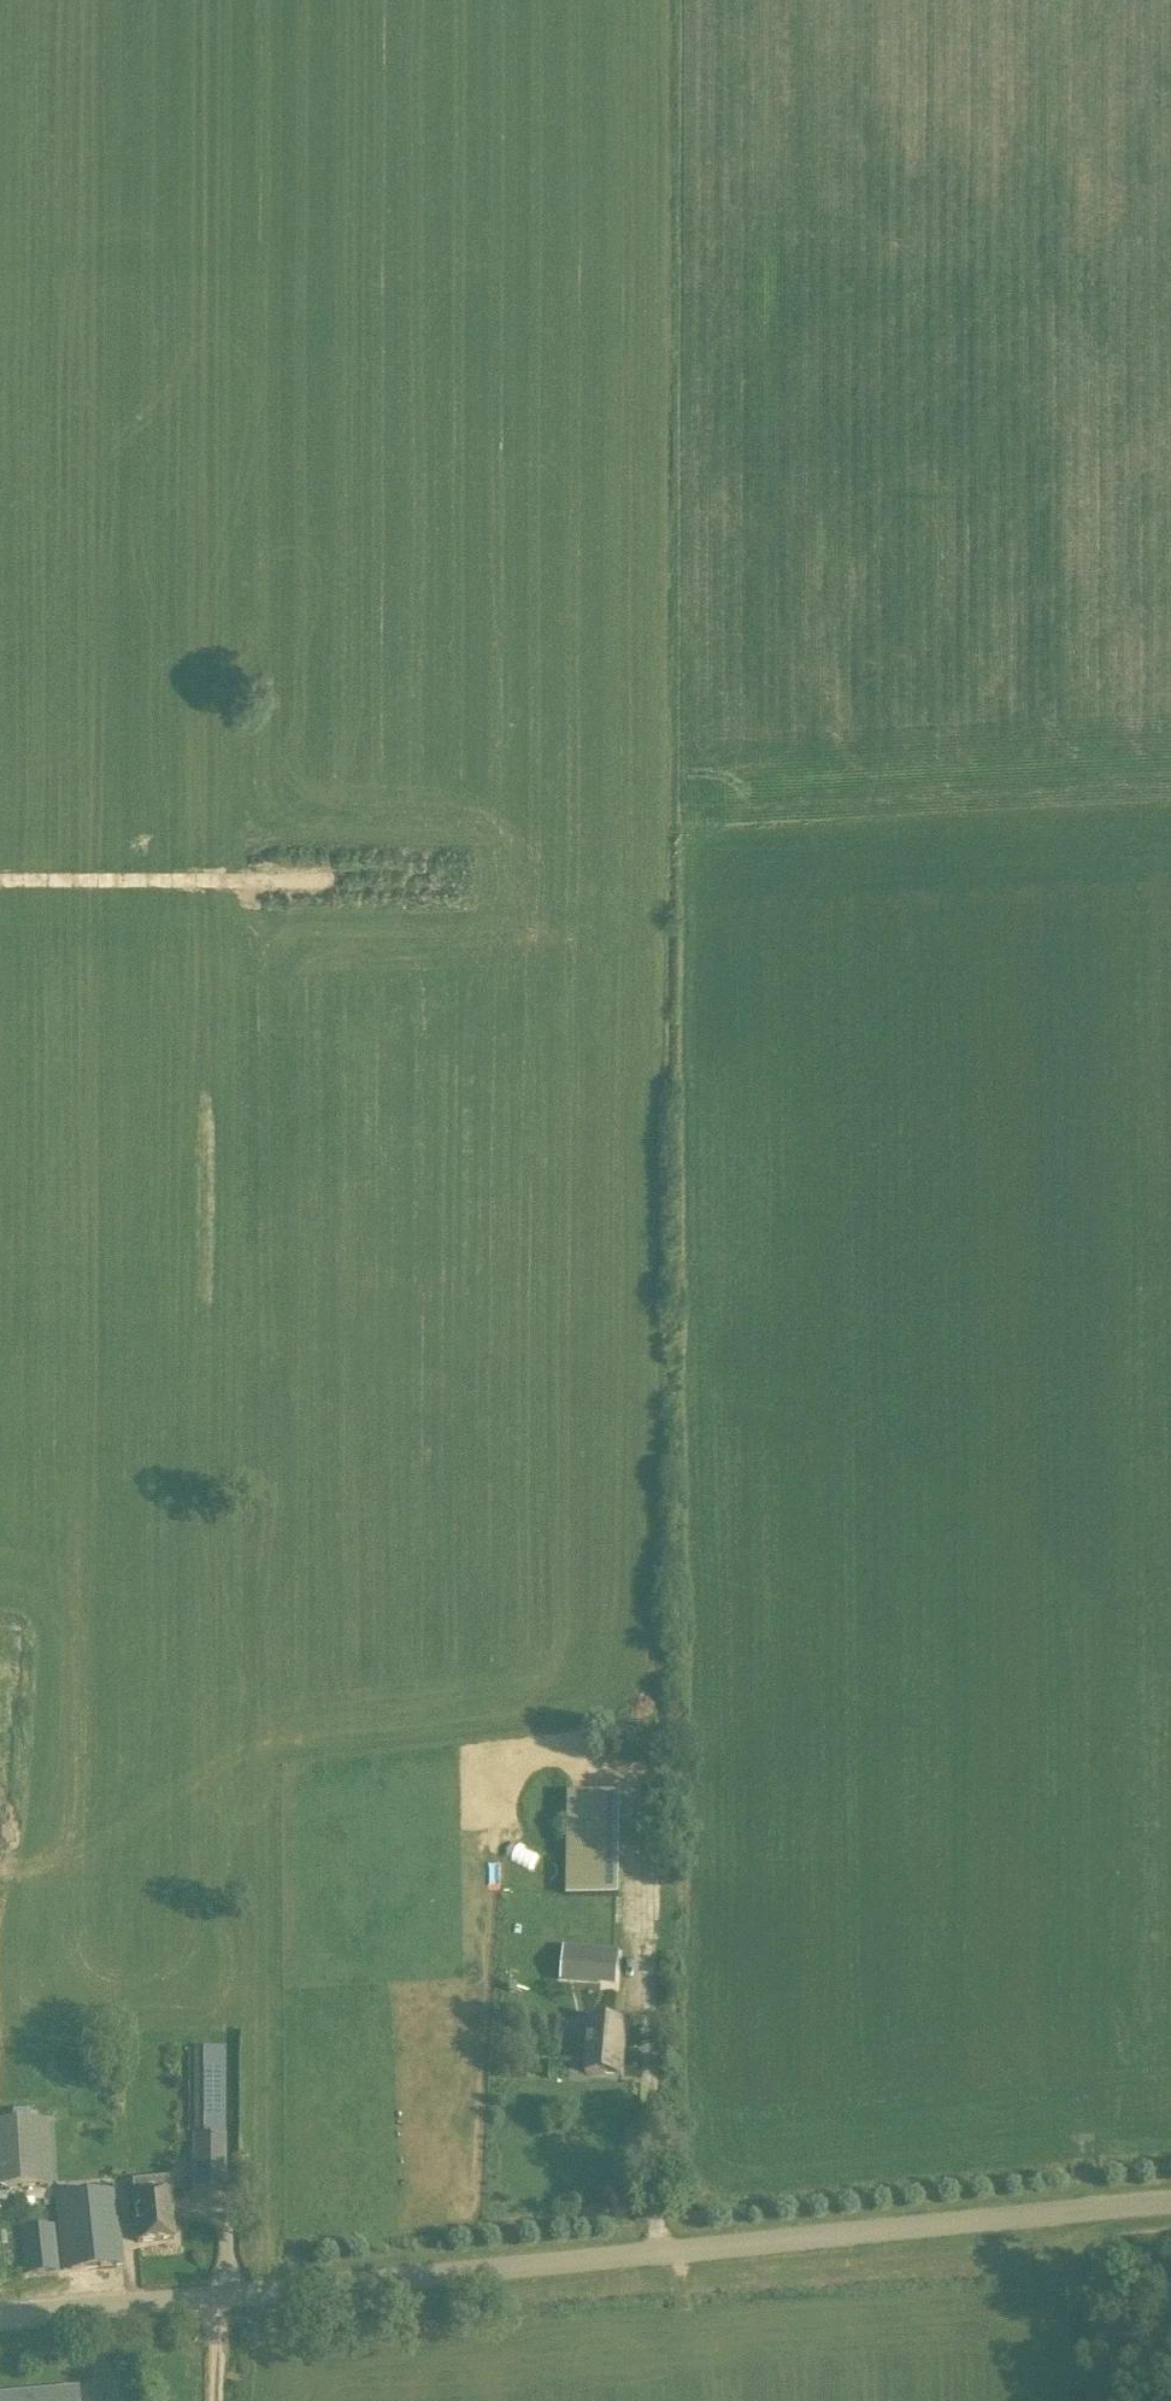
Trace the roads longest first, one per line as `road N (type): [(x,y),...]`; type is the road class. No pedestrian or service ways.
road 1 (unclassified): [(1170,2203),(628,2248),(0,2319)]

